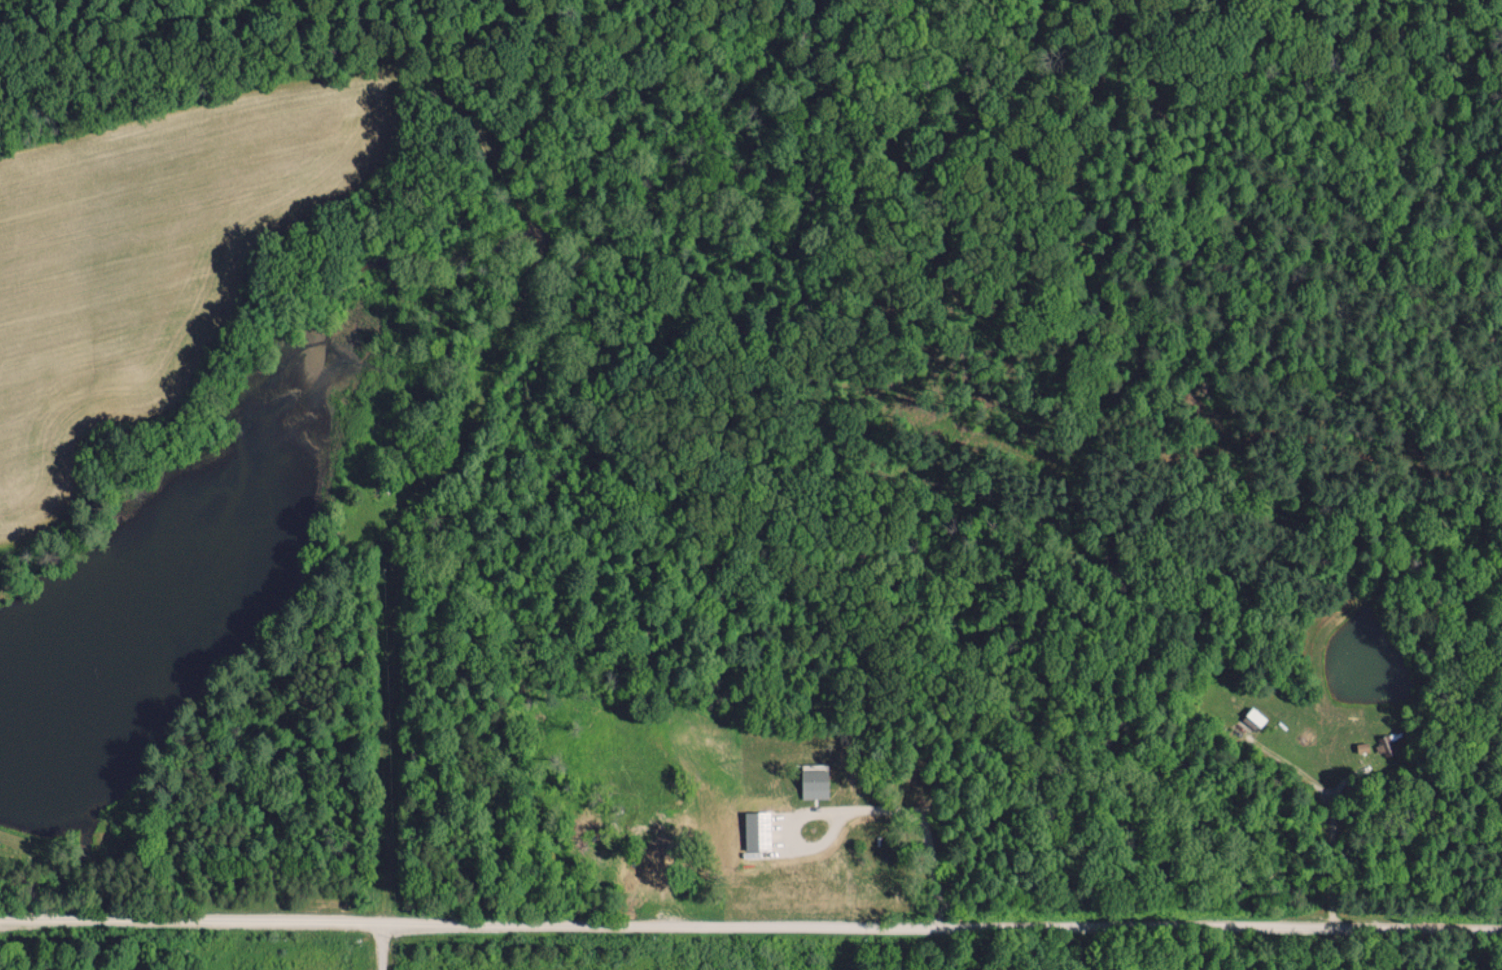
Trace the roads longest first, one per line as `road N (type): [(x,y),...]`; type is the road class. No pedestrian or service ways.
road 1 (residential): [(0,924),(1501,931)]

